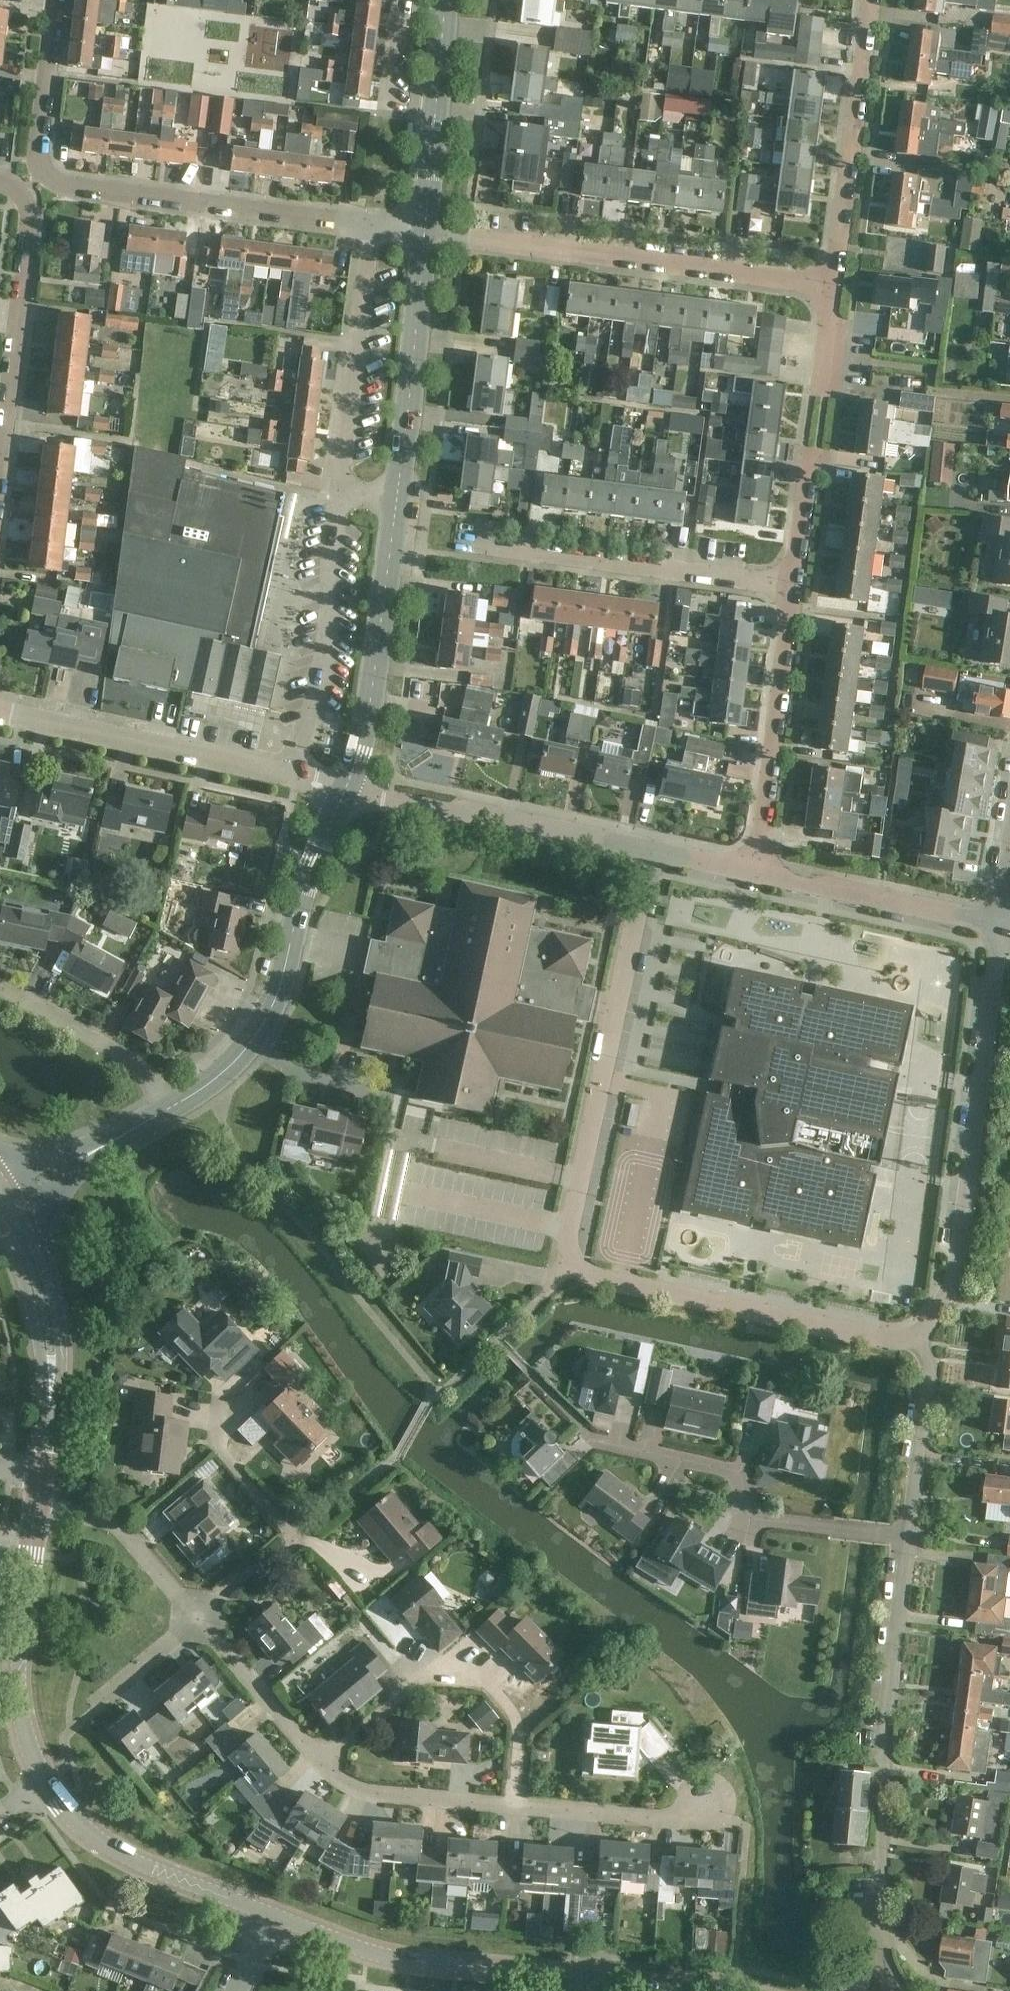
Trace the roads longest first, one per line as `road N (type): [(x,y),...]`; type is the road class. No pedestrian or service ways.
road 1 (residential): [(651,854),(569,1227),(573,1264),(626,1288),(860,1339),(920,1337)]
road 2 (residential): [(370,228),(63,192),(37,162),(51,0)]
road 3 (residential): [(920,1337),(945,1293),(1002,927)]
road 4 (residential): [(830,285),(424,235)]
road 5 (residential): [(711,1799),(662,1818),(385,1798),(321,1765)]
road 6 (residential): [(163,1111),(234,1063),(270,1011),(343,792)]
road 7 (residential): [(908,1535),(751,1519),(737,1478),(721,1465),(599,1440),(581,1424)]
road 8 (residential): [(873,1900),(908,1535)]
road 9 (tertiary): [(600,1977),(368,1954),(273,1915)]
road 10 (residential): [(791,590),(462,551)]
road 11 (residential): [(651,854),(343,792)]
road 12 (residential): [(343,792),(357,753),(396,497)]
road 13 (residential): [(293,778),(0,715)]
road 14 (residential): [(197,1614),(295,1541),(214,1440),(216,1395)]
road 15 (residential): [(0,453),(35,201),(13,182),(0,182)]
road 16 (residential): [(336,492),(322,680),(293,778)]
road 17 (residential): [(830,285),(864,0)]
road 18 (residential): [(752,872),(791,590)]
road 19 (tertiary): [(39,1475),(50,1357),(32,1273),(0,1202)]
road 20 (tertiary): [(44,1782),(18,1707),(36,1510)]
road 21 (tertiary): [(273,1915),(85,1837),(44,1782)]
road 22 (residential): [(336,492),(370,228)]
road 23 (residential): [(396,497),(424,235)]
road 24 (residential): [(1002,927),(752,872)]
road 25 (residential): [(424,235),(445,0)]
road 26 (residential): [(163,1111),(149,1080),(0,983)]
road 27 (residential): [(197,1614),(117,1523),(36,1510)]
road 28 (residential): [(908,1535),(930,1372),(920,1337)]
road 29 (residential): [(321,1765),(197,1614)]
road 30 (unclassified): [(0,1201),(163,1111)]
road 31 (residential): [(96,1711),(197,1614)]
road 32 (residential): [(321,1765),(424,1677)]
road 33 (residential): [(791,590),(809,457)]
road 34 (tertiary): [(727,1990),(600,1977)]

